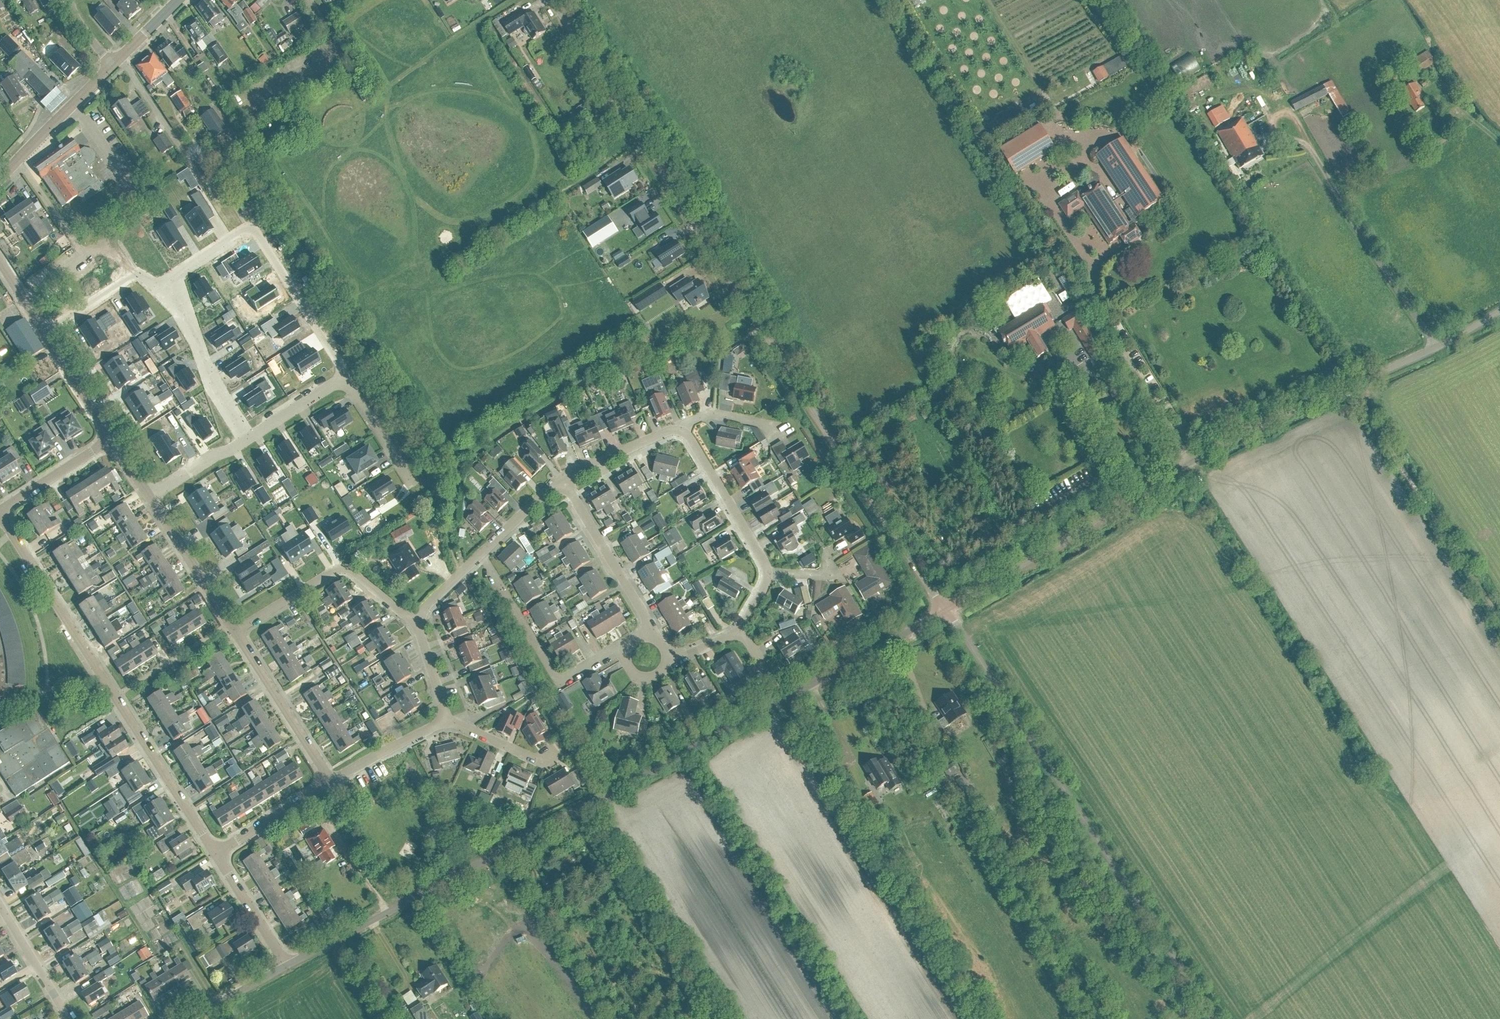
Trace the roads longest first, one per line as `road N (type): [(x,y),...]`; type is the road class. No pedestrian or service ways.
road 1 (unclassified): [(946,611),(551,0)]
road 2 (unclassified): [(946,611),(1237,434),(1499,309)]
road 3 (unclassified): [(286,967),(783,699)]
road 4 (unclassified): [(1209,1018),(946,611)]
road 5 (residential): [(215,854),(0,517)]
road 6 (residential): [(157,284),(250,225),(343,380)]
road 7 (residential): [(624,652),(560,684),(480,556)]
road 8 (residential): [(235,631),(342,568),(412,622)]
road 9 (unclassified): [(783,699),(946,611)]
road 10 (residential): [(330,782),(235,631)]
road 11 (residential): [(653,630),(562,478)]
road 12 (residential): [(768,573),(681,432)]
road 13 (primary): [(0,179),(113,65)]
road 14 (residential): [(235,631),(150,499)]
road 15 (residential): [(215,854),(330,782)]
road 16 (residential): [(343,380),(416,494)]
road 17 (residential): [(286,967),(215,854)]
road 18 (residential): [(0,511),(112,439)]
road 19 (residential): [(157,284),(137,274),(44,332)]
road 20 (residential): [(69,1018),(0,906)]
road 21 (residential): [(446,724),(330,782)]
road 22 (residential): [(681,432),(562,478)]
road 23 (residential): [(112,439),(44,332)]
road 24 (residential): [(559,751),(540,761),(446,724)]

